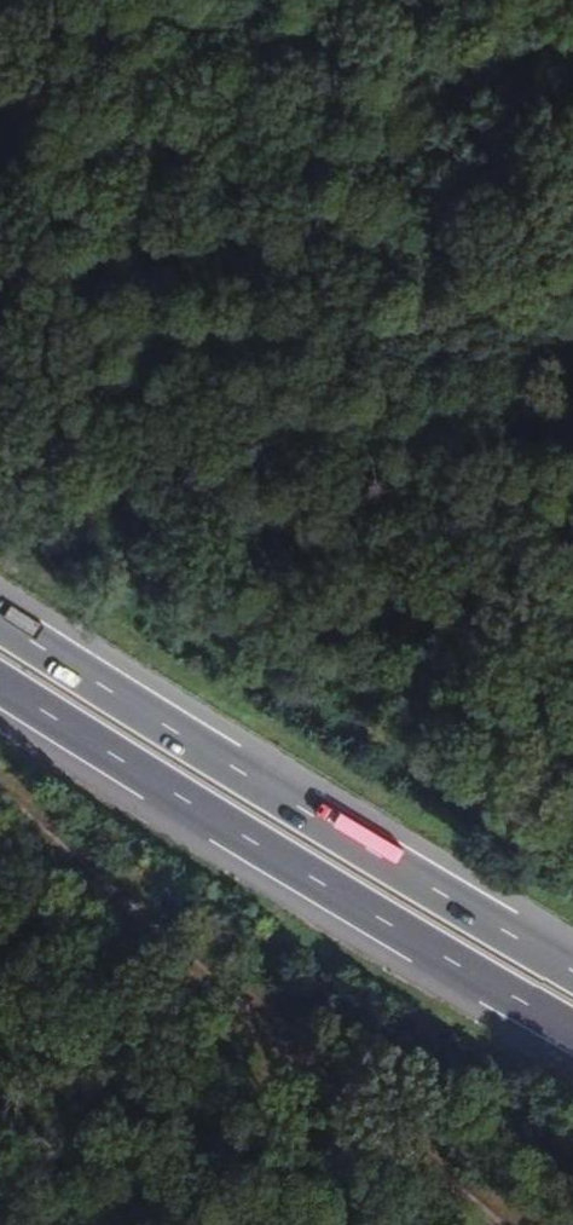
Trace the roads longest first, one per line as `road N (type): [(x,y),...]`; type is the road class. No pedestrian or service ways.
road 1 (motorway): [(572,969),(0,616)]
road 2 (motorway): [(0,681),(572,1030)]
road 3 (track): [(452,1224),(0,797)]

